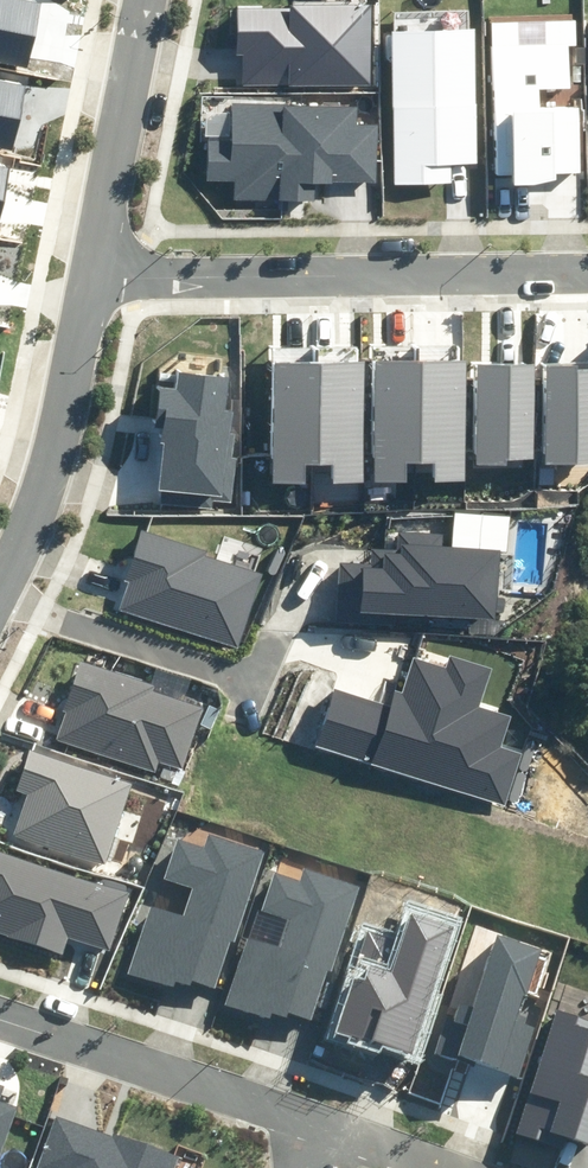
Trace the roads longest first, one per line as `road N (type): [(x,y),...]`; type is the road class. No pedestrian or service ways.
road 1 (residential): [(587,273),(141,277),(89,266)]
road 2 (residential): [(321,1120),(0,1015)]
road 3 (residential): [(0,578),(66,403),(89,266)]
road 4 (residential): [(0,594),(258,679)]
road 5 (residential): [(89,266),(141,0)]
road 6 (residential): [(459,1167),(321,1120)]

